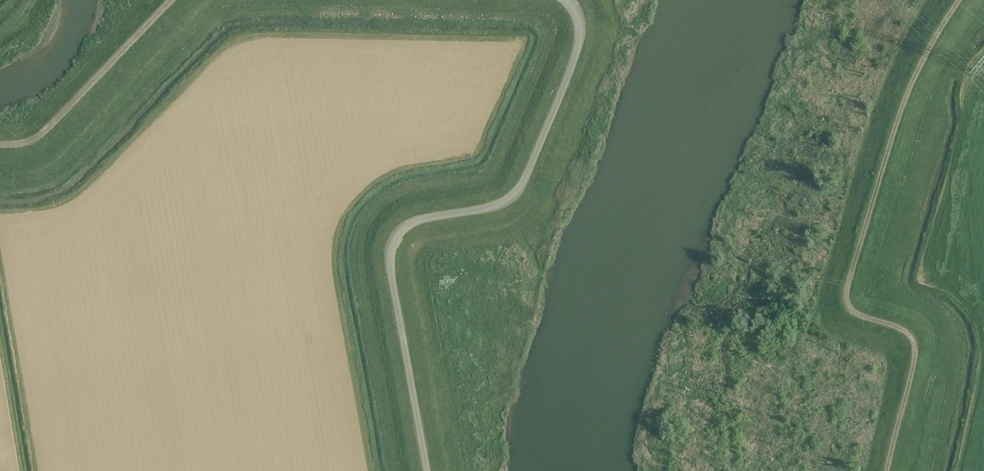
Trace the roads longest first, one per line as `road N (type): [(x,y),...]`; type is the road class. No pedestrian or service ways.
road 1 (unclassified): [(569,0),(581,39),(519,190),(497,205),(409,224),(391,253),(388,274),(426,470)]
road 2 (track): [(960,0),(911,83),(845,295),(851,310),(909,332),(917,348),(886,470)]
road 3 (track): [(0,155),(40,146),(116,79),(185,0)]

